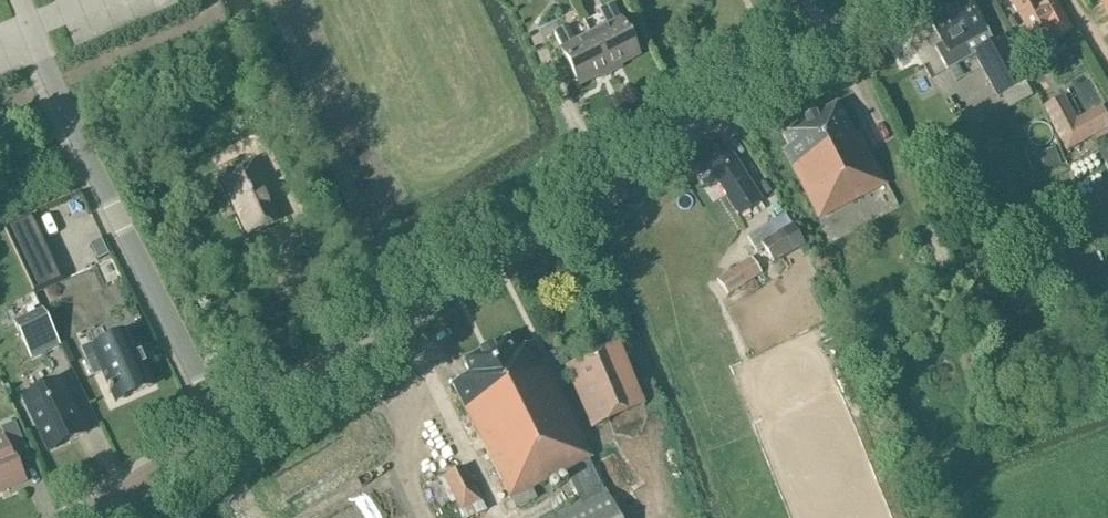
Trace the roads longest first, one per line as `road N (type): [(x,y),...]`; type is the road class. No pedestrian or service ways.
road 1 (tertiary): [(222,436),(872,0)]
road 2 (residential): [(1,0),(222,436)]

